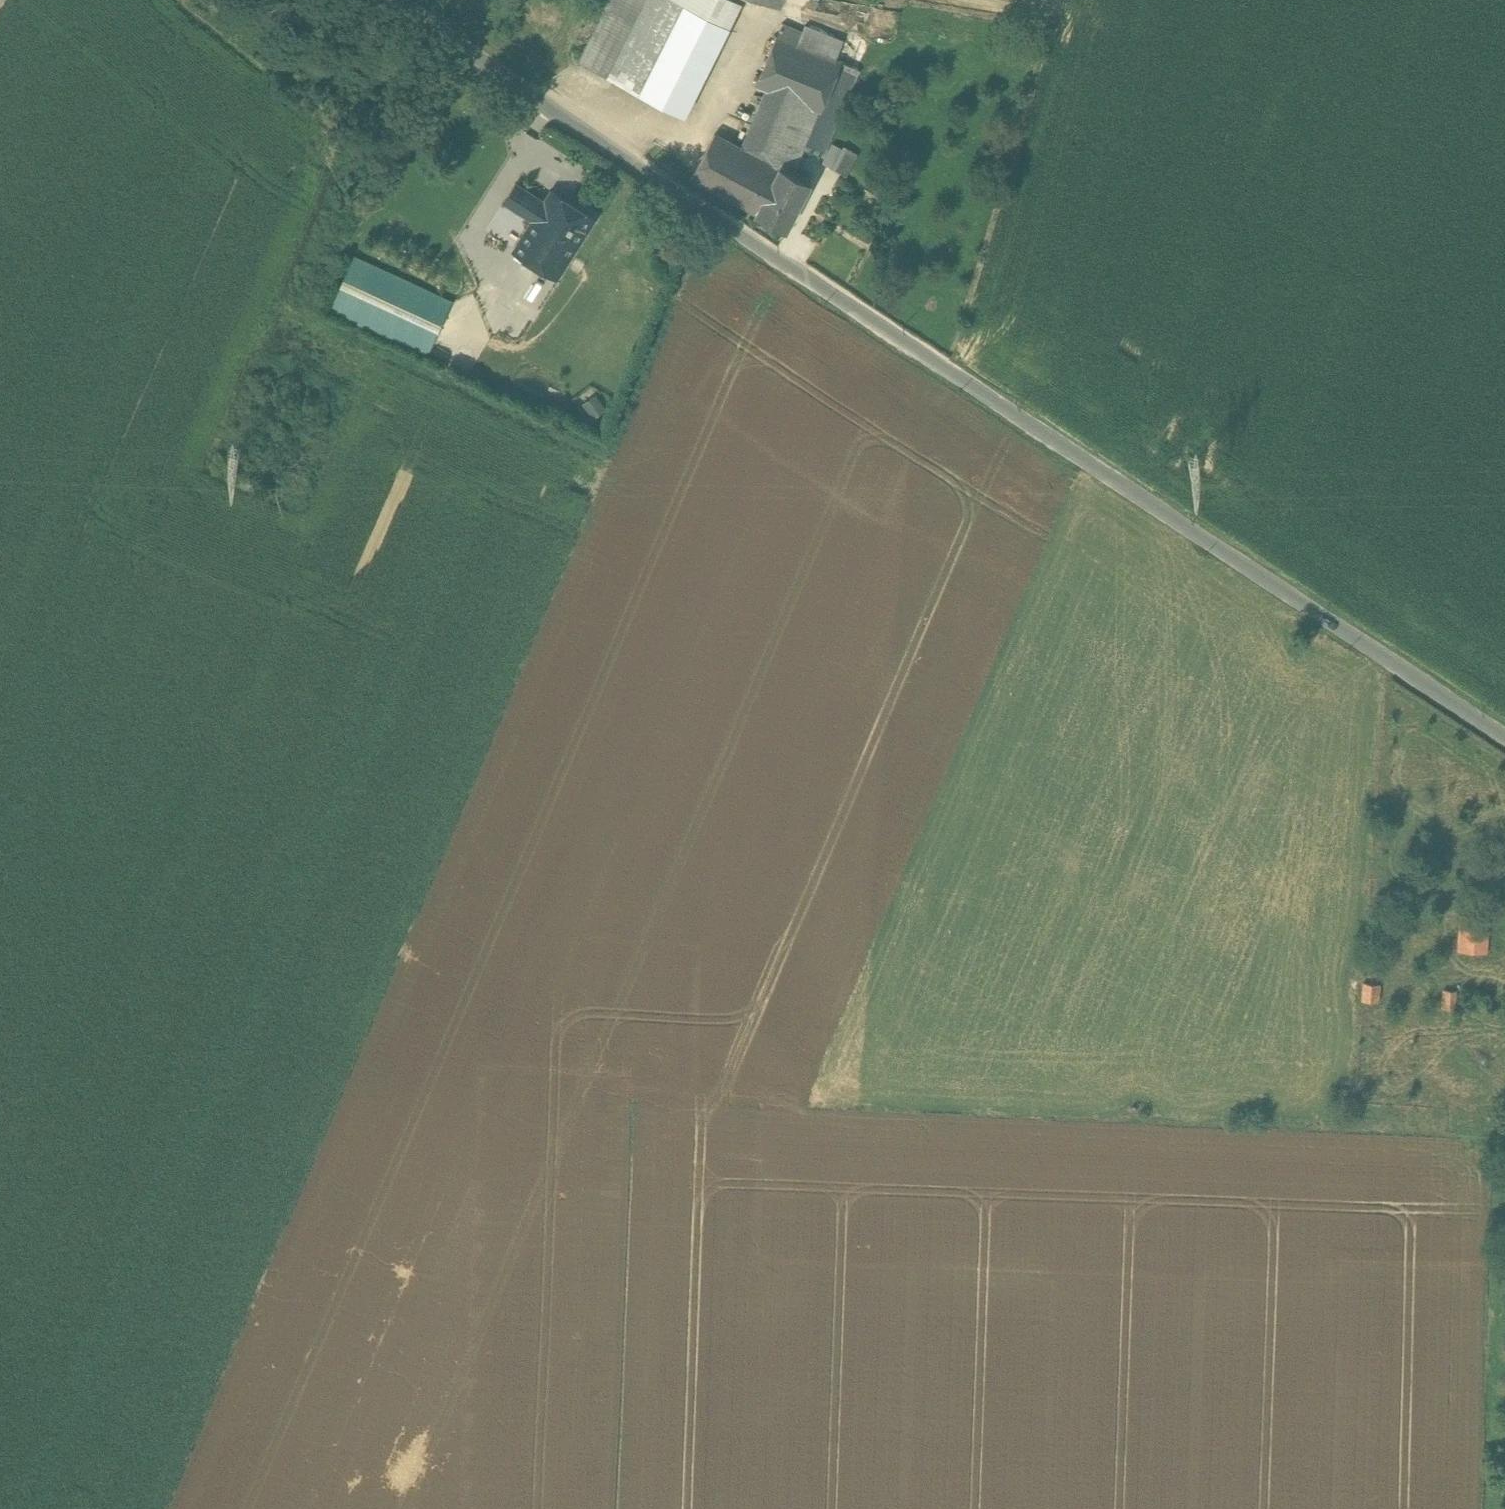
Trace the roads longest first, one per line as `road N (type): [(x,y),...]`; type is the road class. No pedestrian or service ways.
road 1 (residential): [(403,0),(695,208),(1504,738)]

